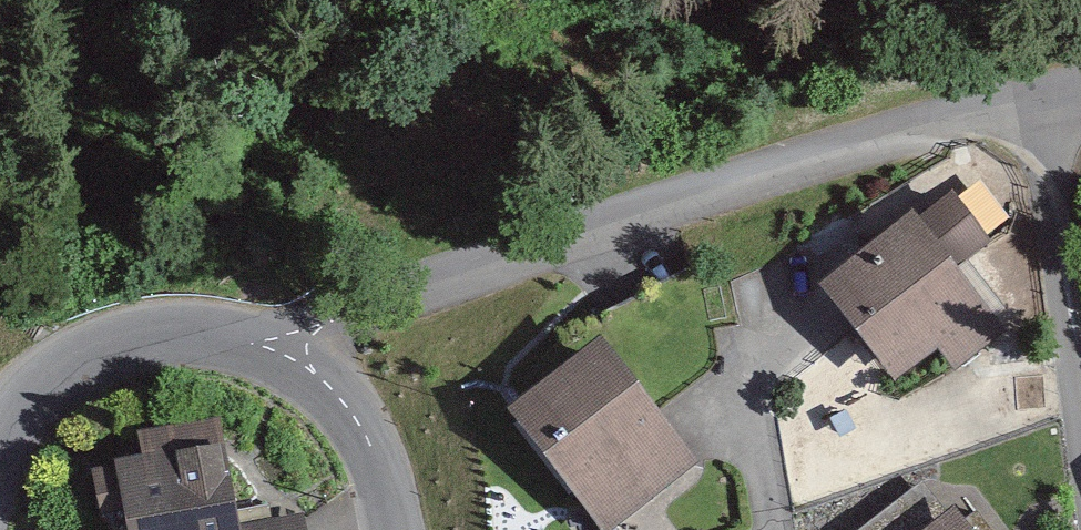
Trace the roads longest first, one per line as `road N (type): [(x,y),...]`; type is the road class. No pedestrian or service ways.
road 1 (residential): [(1080,91),(1042,93),(709,180),(356,303),(289,353)]
road 2 (tertiary): [(289,353),(178,338),(82,354),(15,408),(0,436)]
road 3 (tertiary): [(389,529),(373,452),(335,389),(289,353)]
road 4 (residential): [(777,529),(742,326)]

